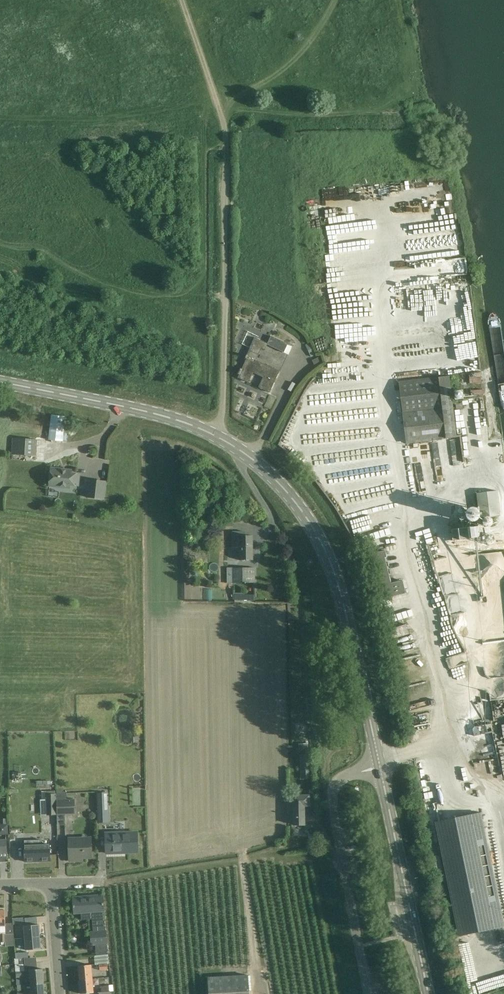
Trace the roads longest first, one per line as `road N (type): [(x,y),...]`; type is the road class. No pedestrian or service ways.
road 1 (secondary): [(380,767),(333,572),(316,532),(277,482),(250,457),(182,422),(0,382)]
road 2 (unclassified): [(367,993),(331,798),(337,780),(380,767)]
road 3 (secondary): [(428,993),(380,767)]
road 4 (track): [(225,295),(229,141)]
road 5 (track): [(215,436),(225,295)]

